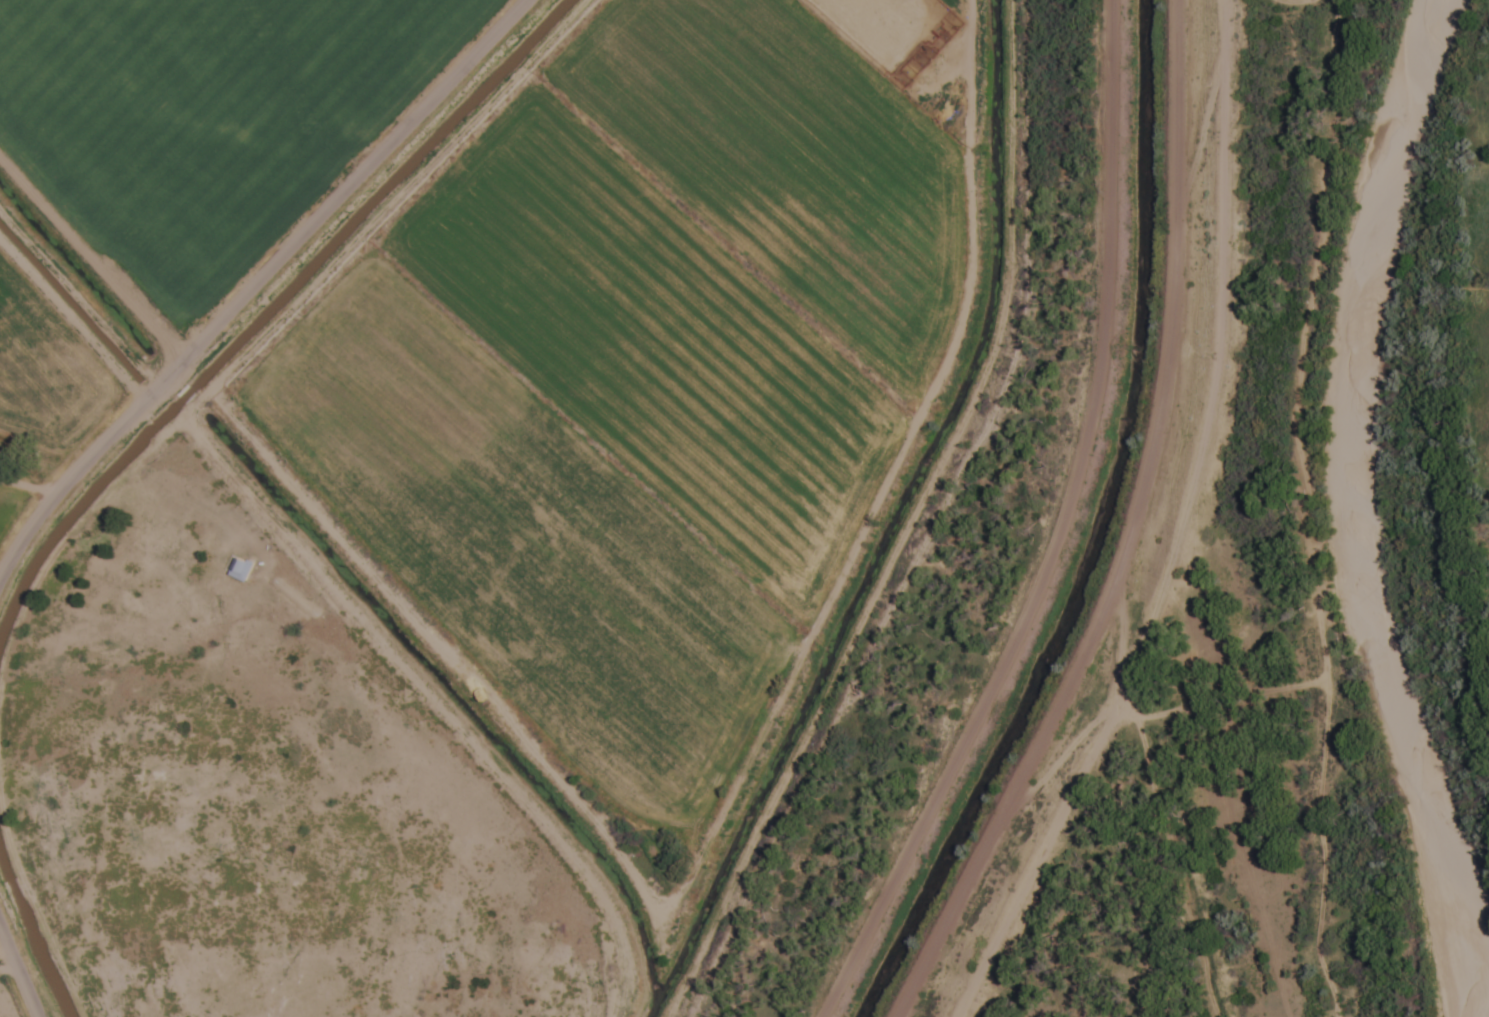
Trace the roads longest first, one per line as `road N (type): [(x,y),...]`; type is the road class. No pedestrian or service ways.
road 1 (track): [(935,1016),(1119,668),(1171,395),(1171,0)]
road 2 (residential): [(536,0),(242,302)]
road 3 (residential): [(0,569),(242,302)]
road 4 (residential): [(0,160),(185,365)]

